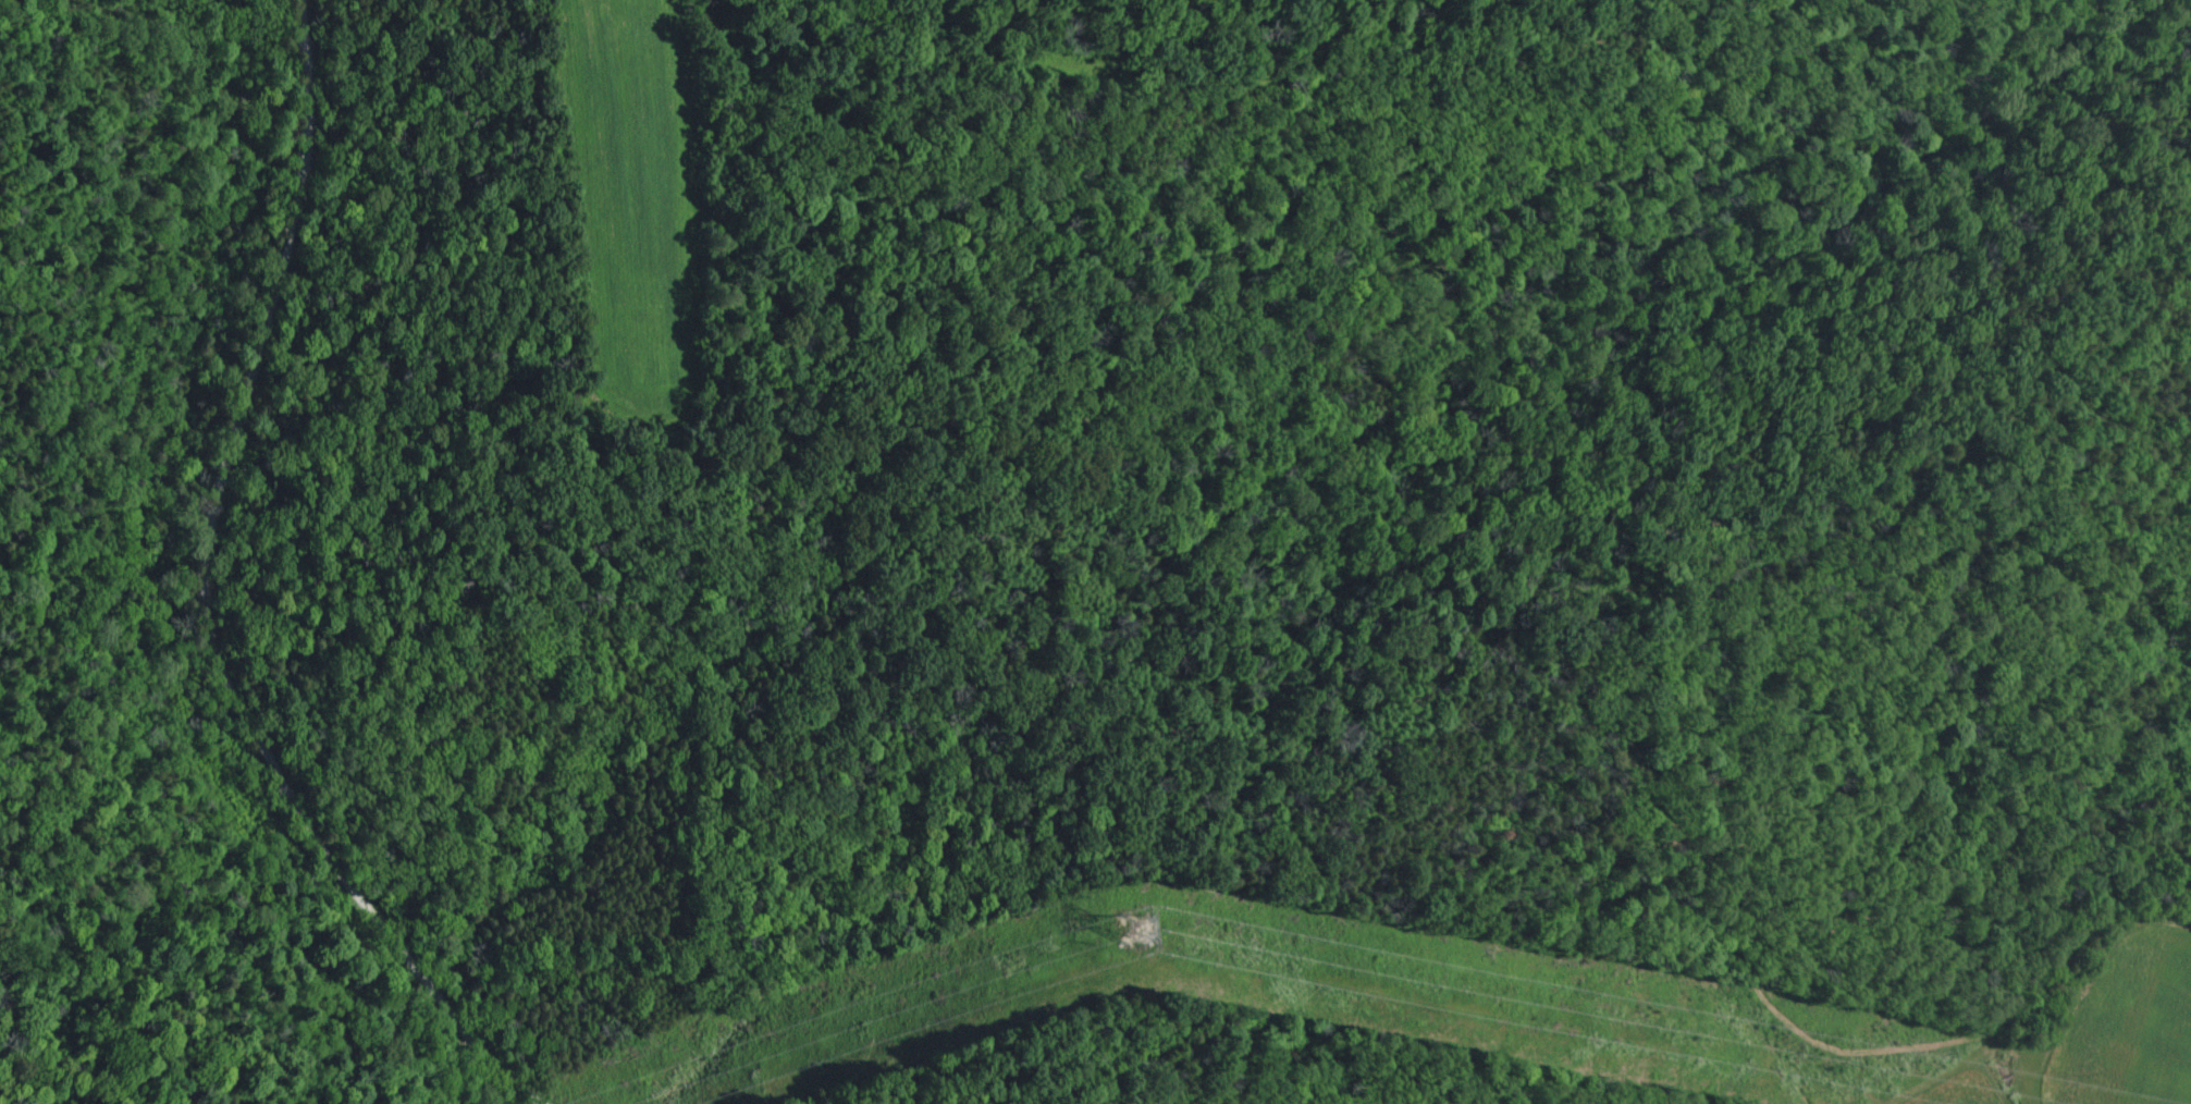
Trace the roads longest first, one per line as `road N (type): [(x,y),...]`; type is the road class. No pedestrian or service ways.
road 1 (residential): [(546,1103),(450,1029),(384,944),(308,831),(206,623),(200,584),(216,478),(306,122),(309,75),(297,0)]

